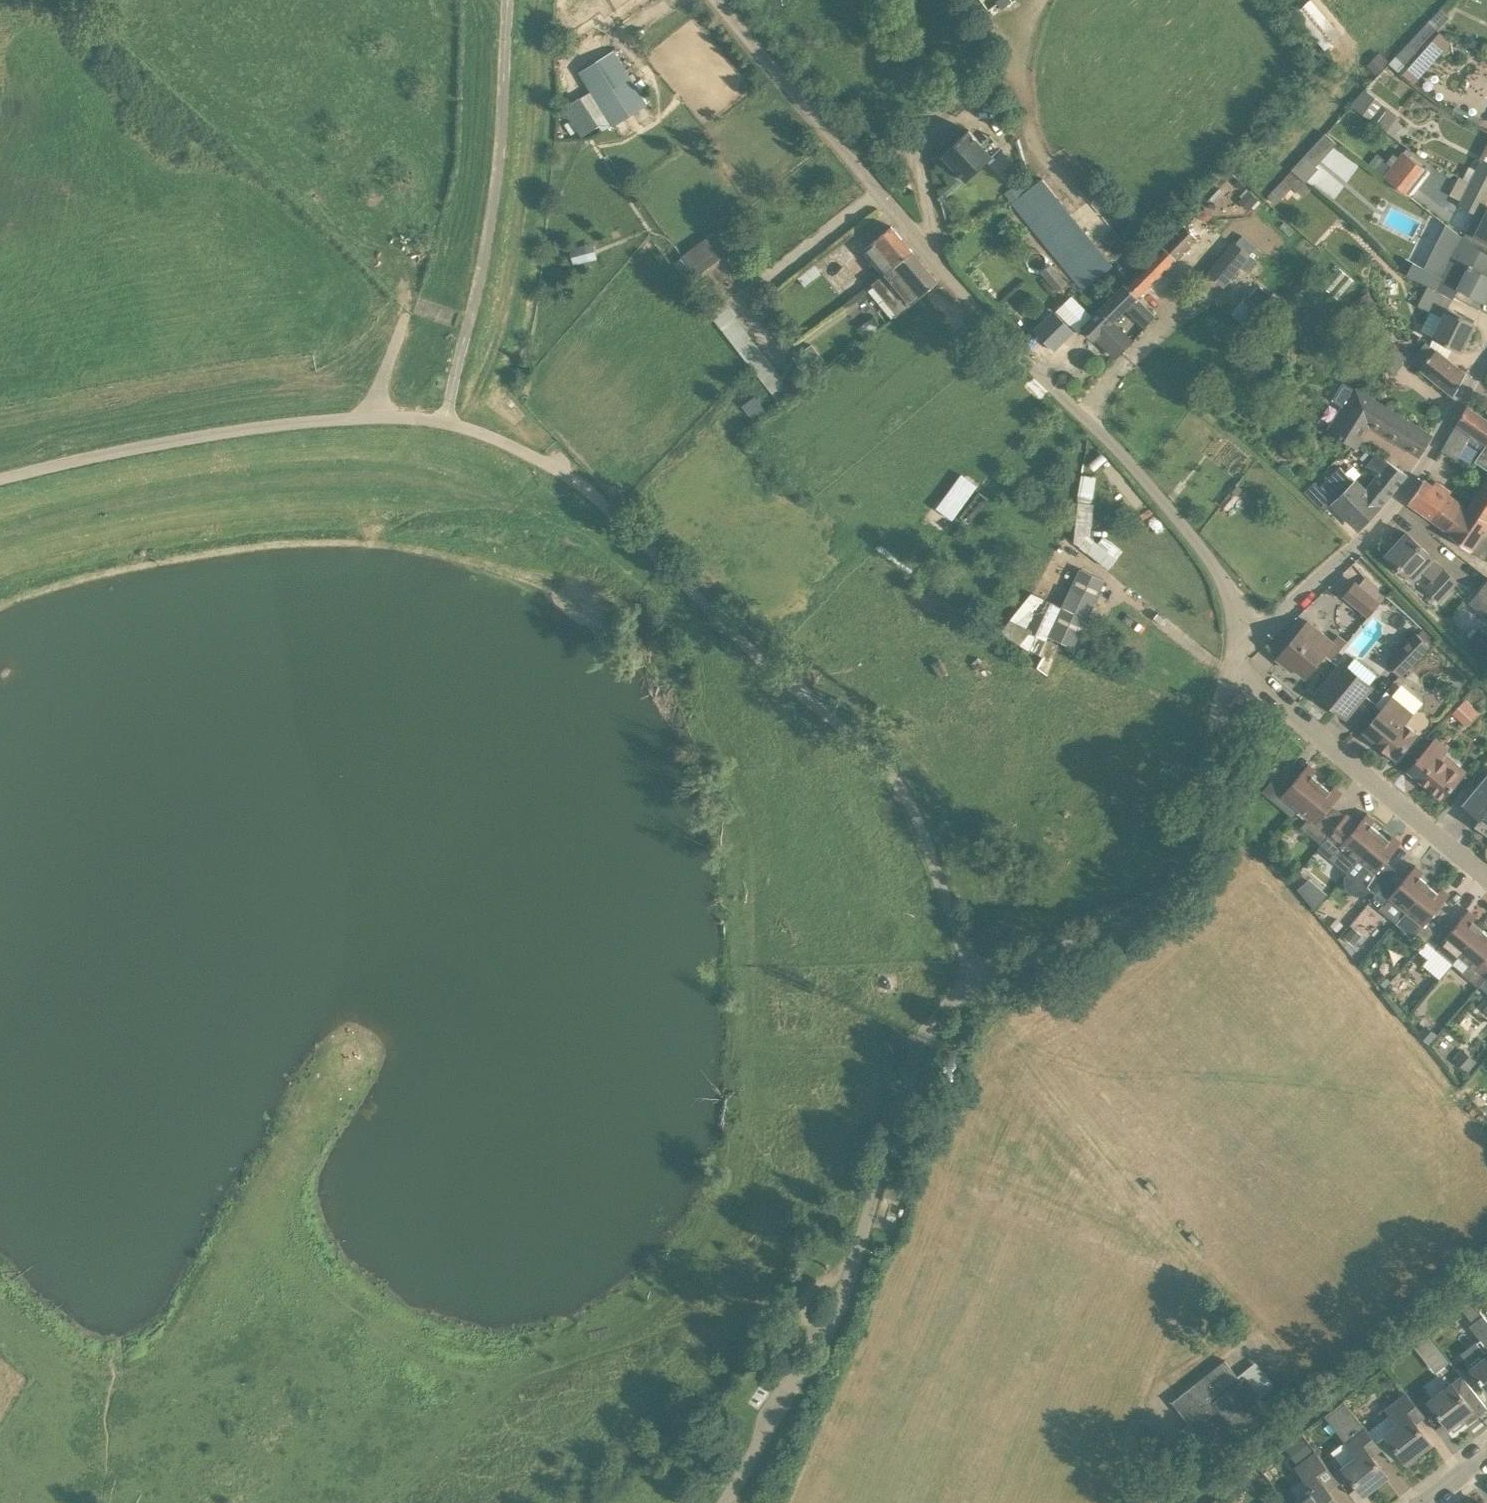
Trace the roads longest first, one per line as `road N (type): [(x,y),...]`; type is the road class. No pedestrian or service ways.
road 1 (unclassified): [(0,478),(176,438),(293,424),(422,417),(487,433),(571,478),(741,642),(888,768),(924,829),(976,981)]
road 2 (unclassified): [(1247,637),(1219,568),(1167,506),(1017,351),(721,0)]
road 3 (residential): [(726,1502),(838,1312),(920,1041),(976,981)]
road 4 (residential): [(976,981),(1169,897),(1236,668)]
road 5 (residential): [(1247,637),(1354,541),(1416,472),(1486,342)]
road 6 (residential): [(1486,880),(1236,668)]

